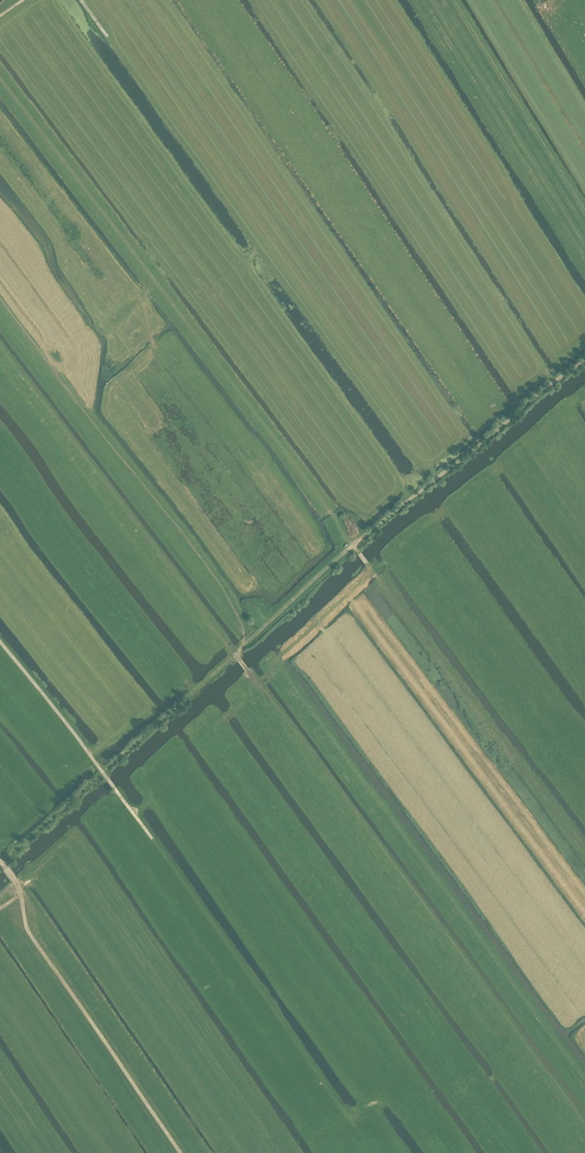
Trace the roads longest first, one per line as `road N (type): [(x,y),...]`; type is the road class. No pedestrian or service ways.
road 1 (track): [(0,864),(352,547)]
road 2 (track): [(181,1152),(27,927),(19,888),(0,860)]
road 3 (track): [(352,547),(584,360)]
road 4 (track): [(151,836),(0,643)]

